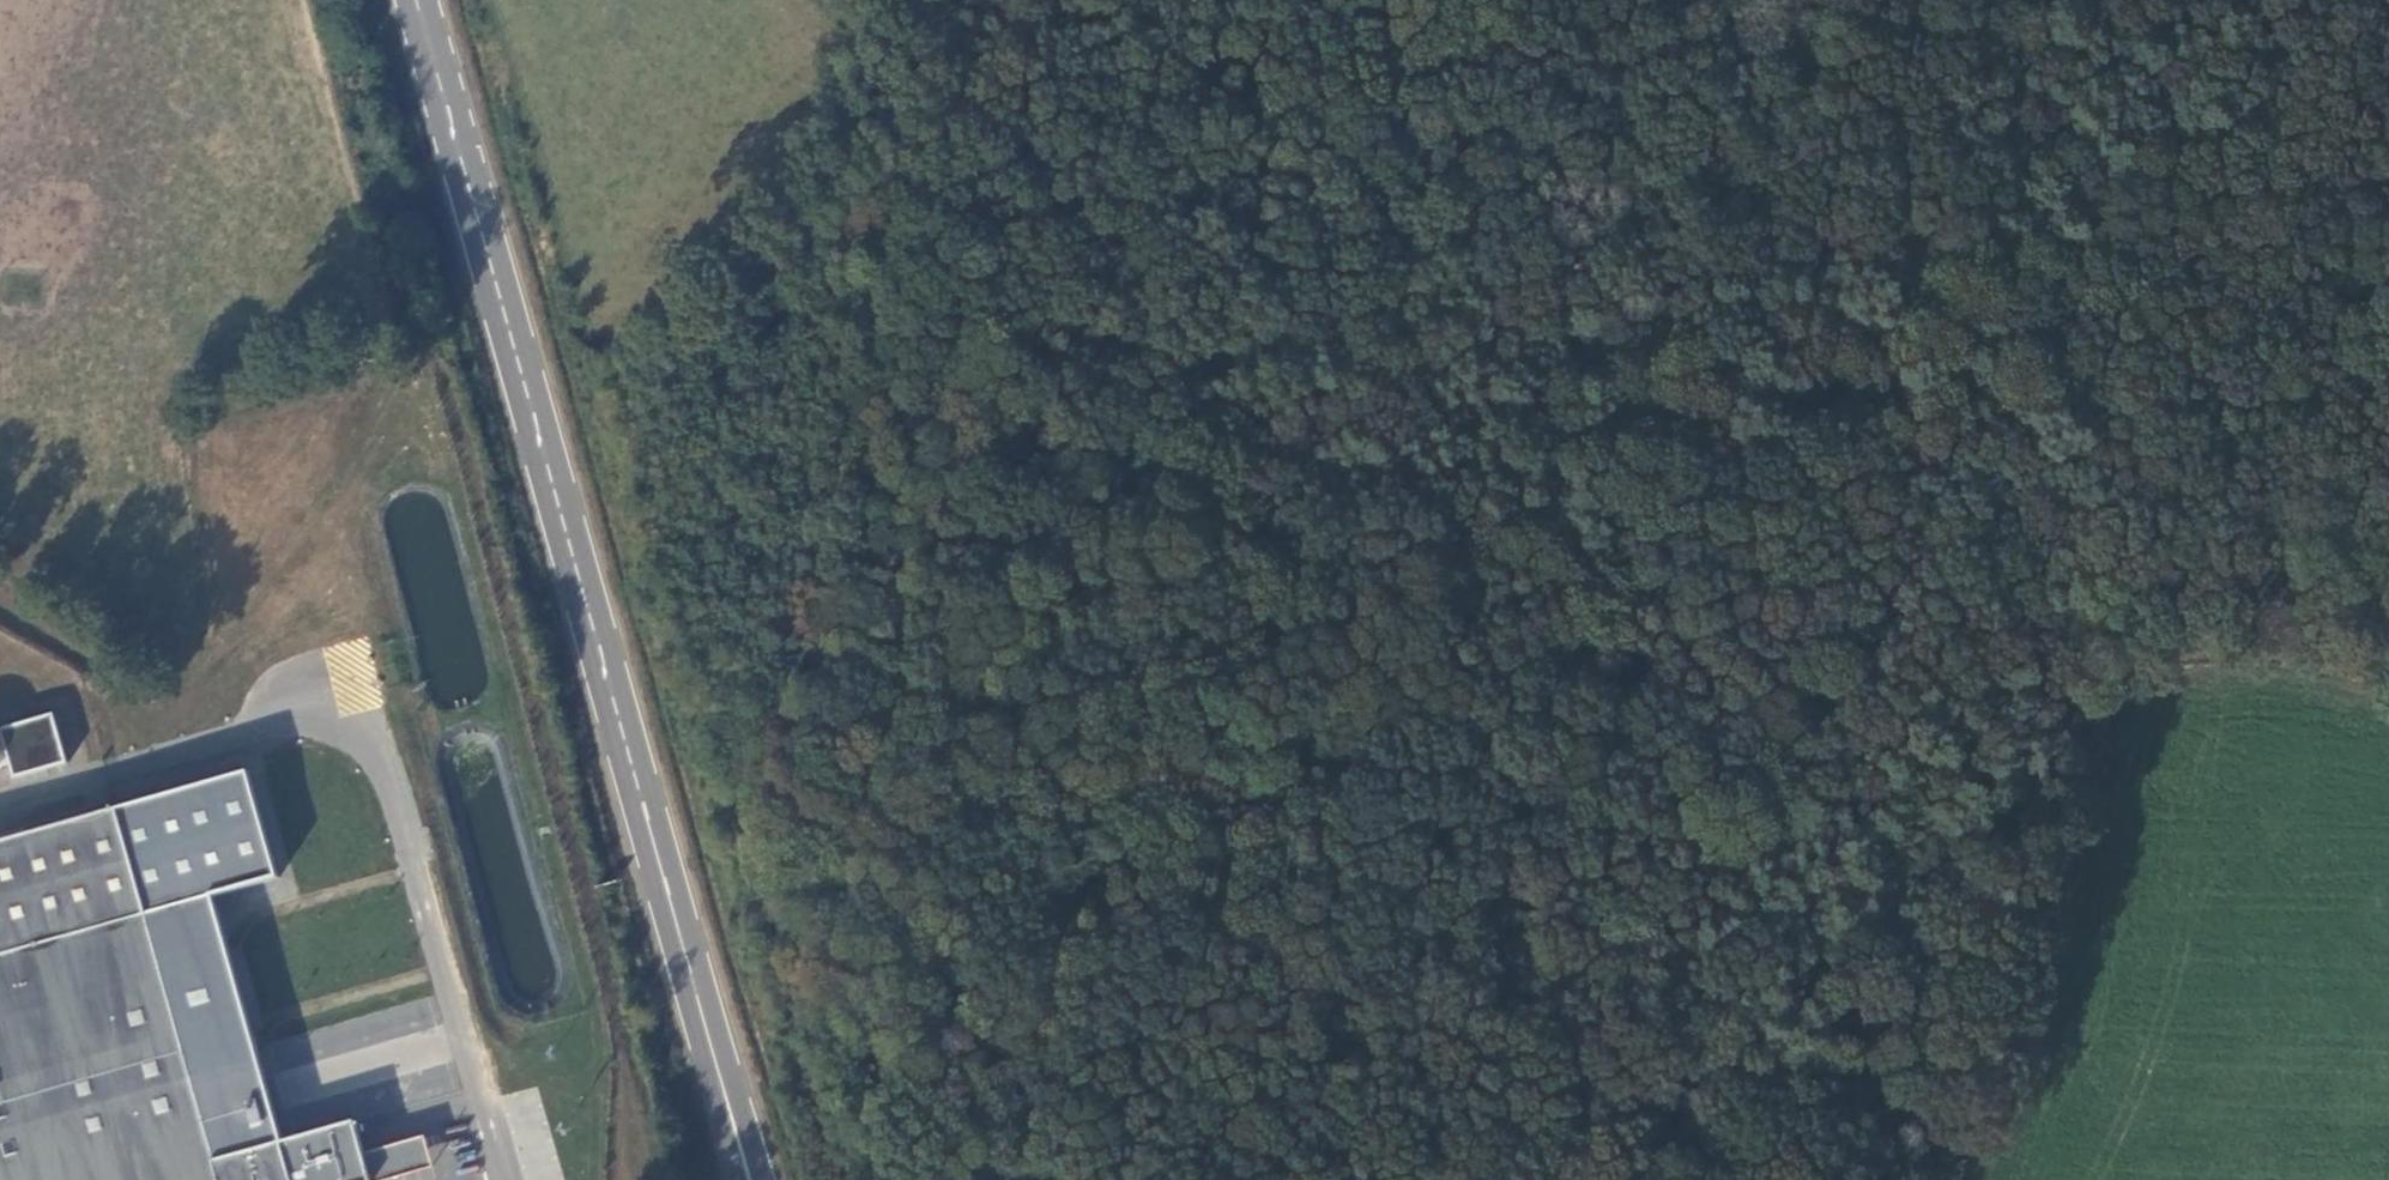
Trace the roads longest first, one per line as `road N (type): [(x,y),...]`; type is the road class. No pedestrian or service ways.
road 1 (secondary): [(742,1152),(420,0)]

